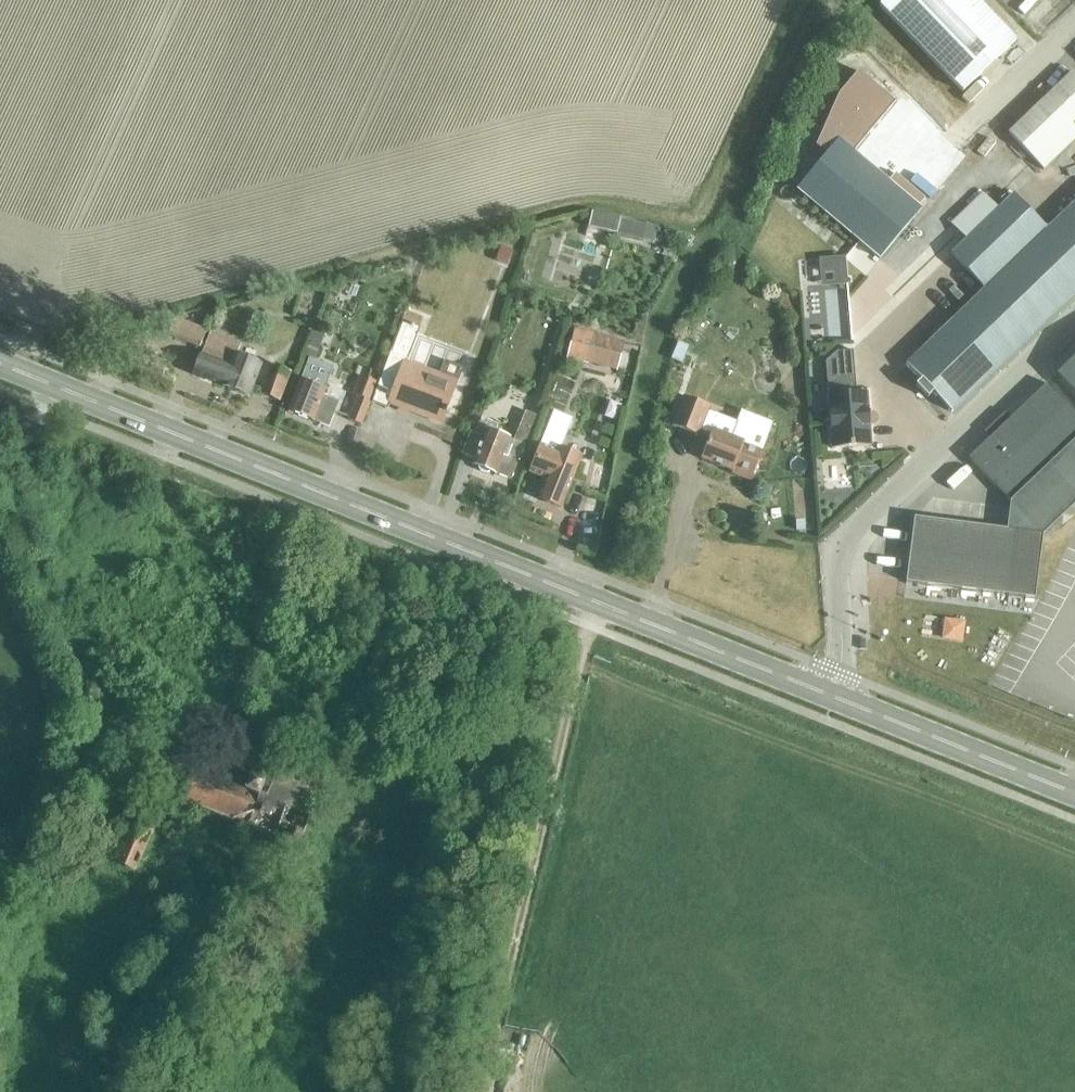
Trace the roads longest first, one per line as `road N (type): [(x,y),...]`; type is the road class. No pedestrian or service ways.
road 1 (secondary): [(828,695),(0,364)]
road 2 (track): [(591,600),(480,1091)]
road 3 (unclassified): [(828,695),(843,641),(839,584),(847,548),(1074,321)]
road 4 (secondary): [(1074,794),(828,695)]
road 5 (unclassified): [(956,139),(1074,24)]

